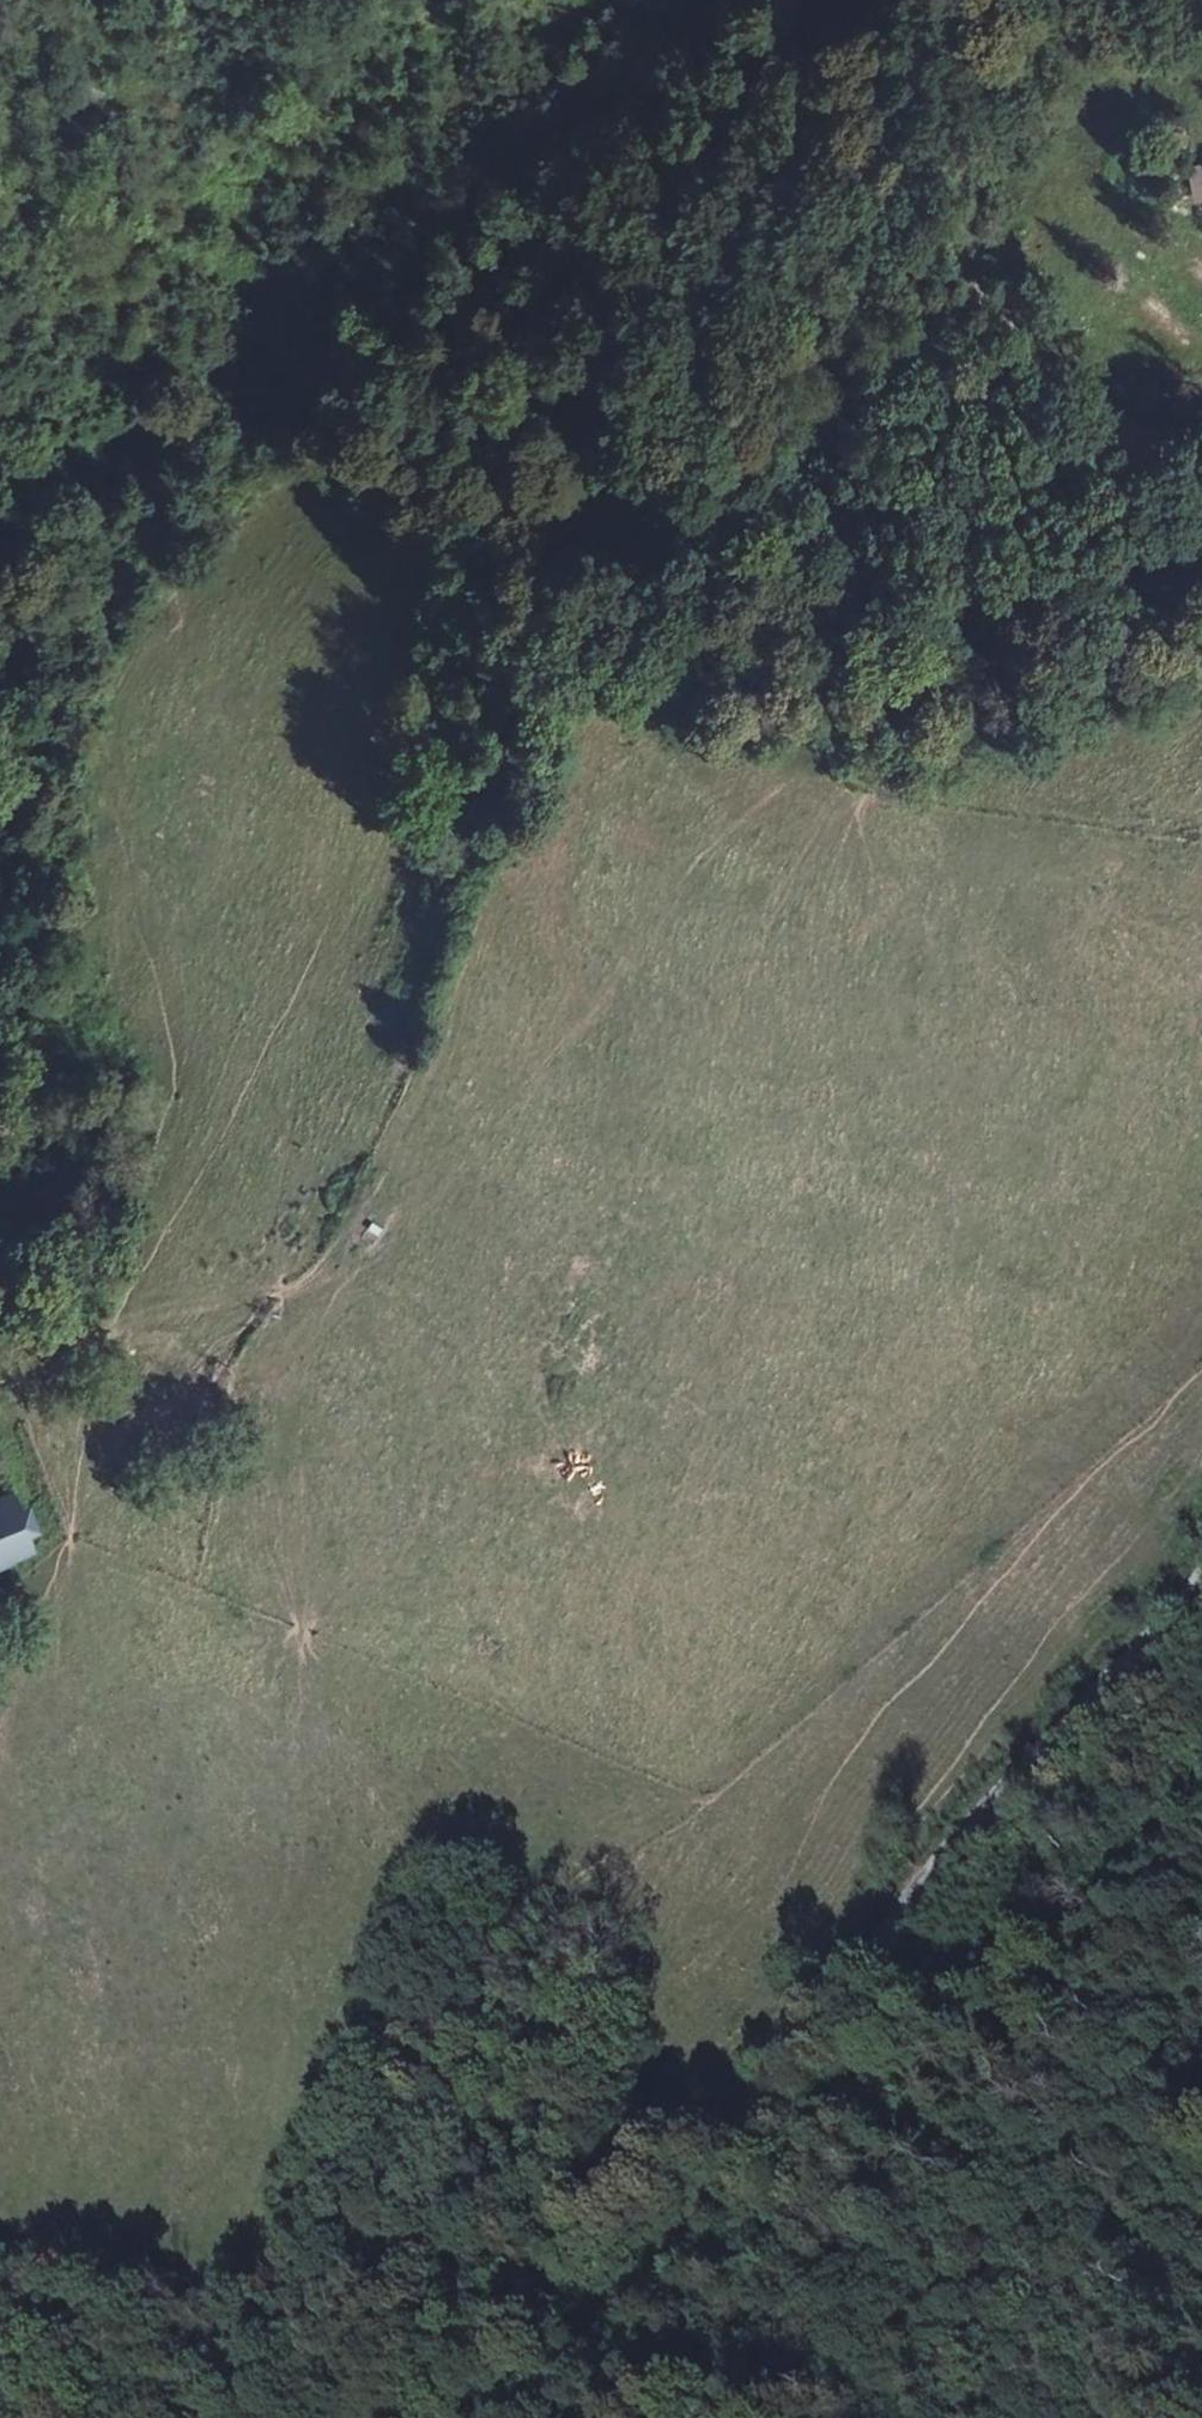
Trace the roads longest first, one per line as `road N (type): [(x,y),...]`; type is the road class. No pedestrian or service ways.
road 1 (unclassified): [(529,2417),(768,2126),(844,2020),(929,1875),(1201,1573)]
road 2 (track): [(1201,1791),(1030,1984)]

